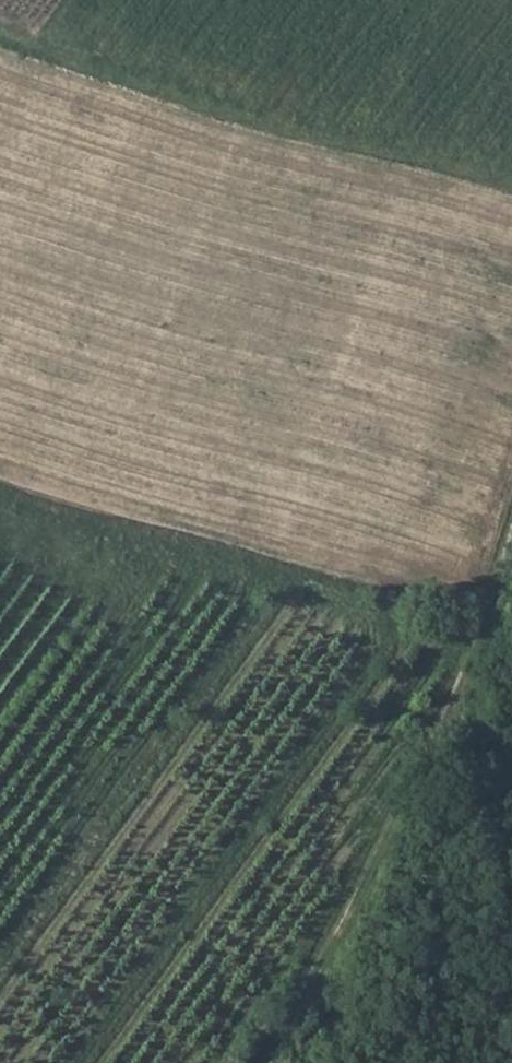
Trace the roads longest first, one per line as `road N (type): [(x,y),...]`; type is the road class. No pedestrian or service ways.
road 1 (track): [(268,1062),(436,730),(511,544)]
road 2 (track): [(0,28),(242,119),(511,169)]

